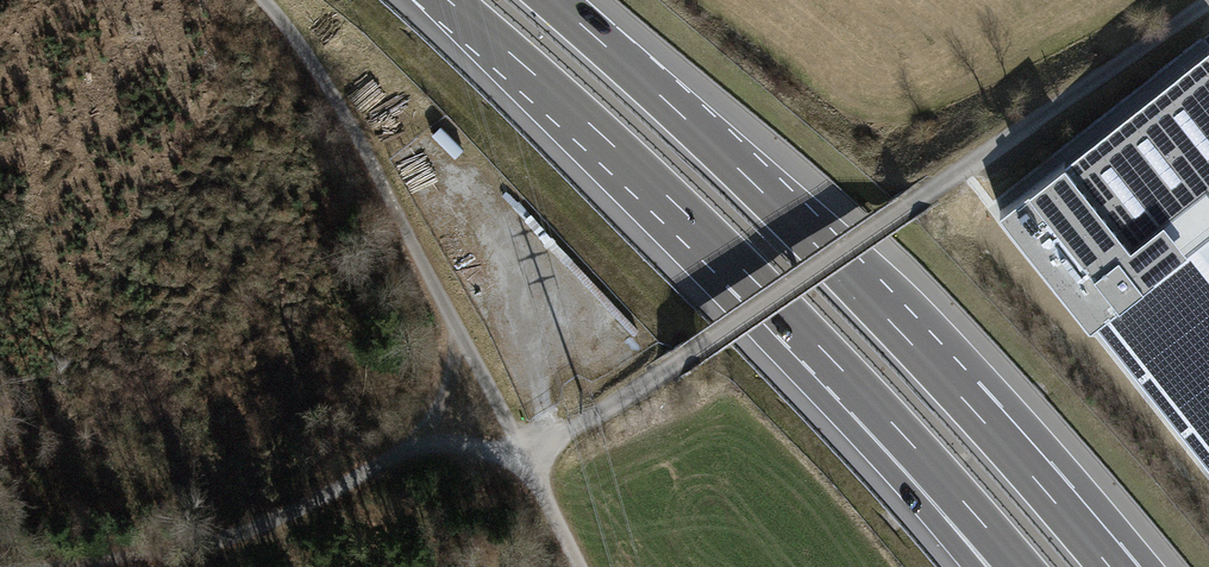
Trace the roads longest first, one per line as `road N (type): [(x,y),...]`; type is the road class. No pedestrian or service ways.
road 1 (track): [(526,460),(907,213),(1208,3)]
road 2 (motorway): [(1108,564),(821,247),(555,0)]
road 3 (motorway): [(446,0),(670,197),(840,367)]
road 4 (track): [(526,460),(338,105),(260,0)]
road 5 (track): [(80,566),(204,547),(393,457),(460,447),(526,460)]
road 6 (motorway): [(840,367),(1020,566)]
road 7 (motorway): [(840,367),(981,566)]
road 8 (track): [(393,457),(437,404),(459,332)]

